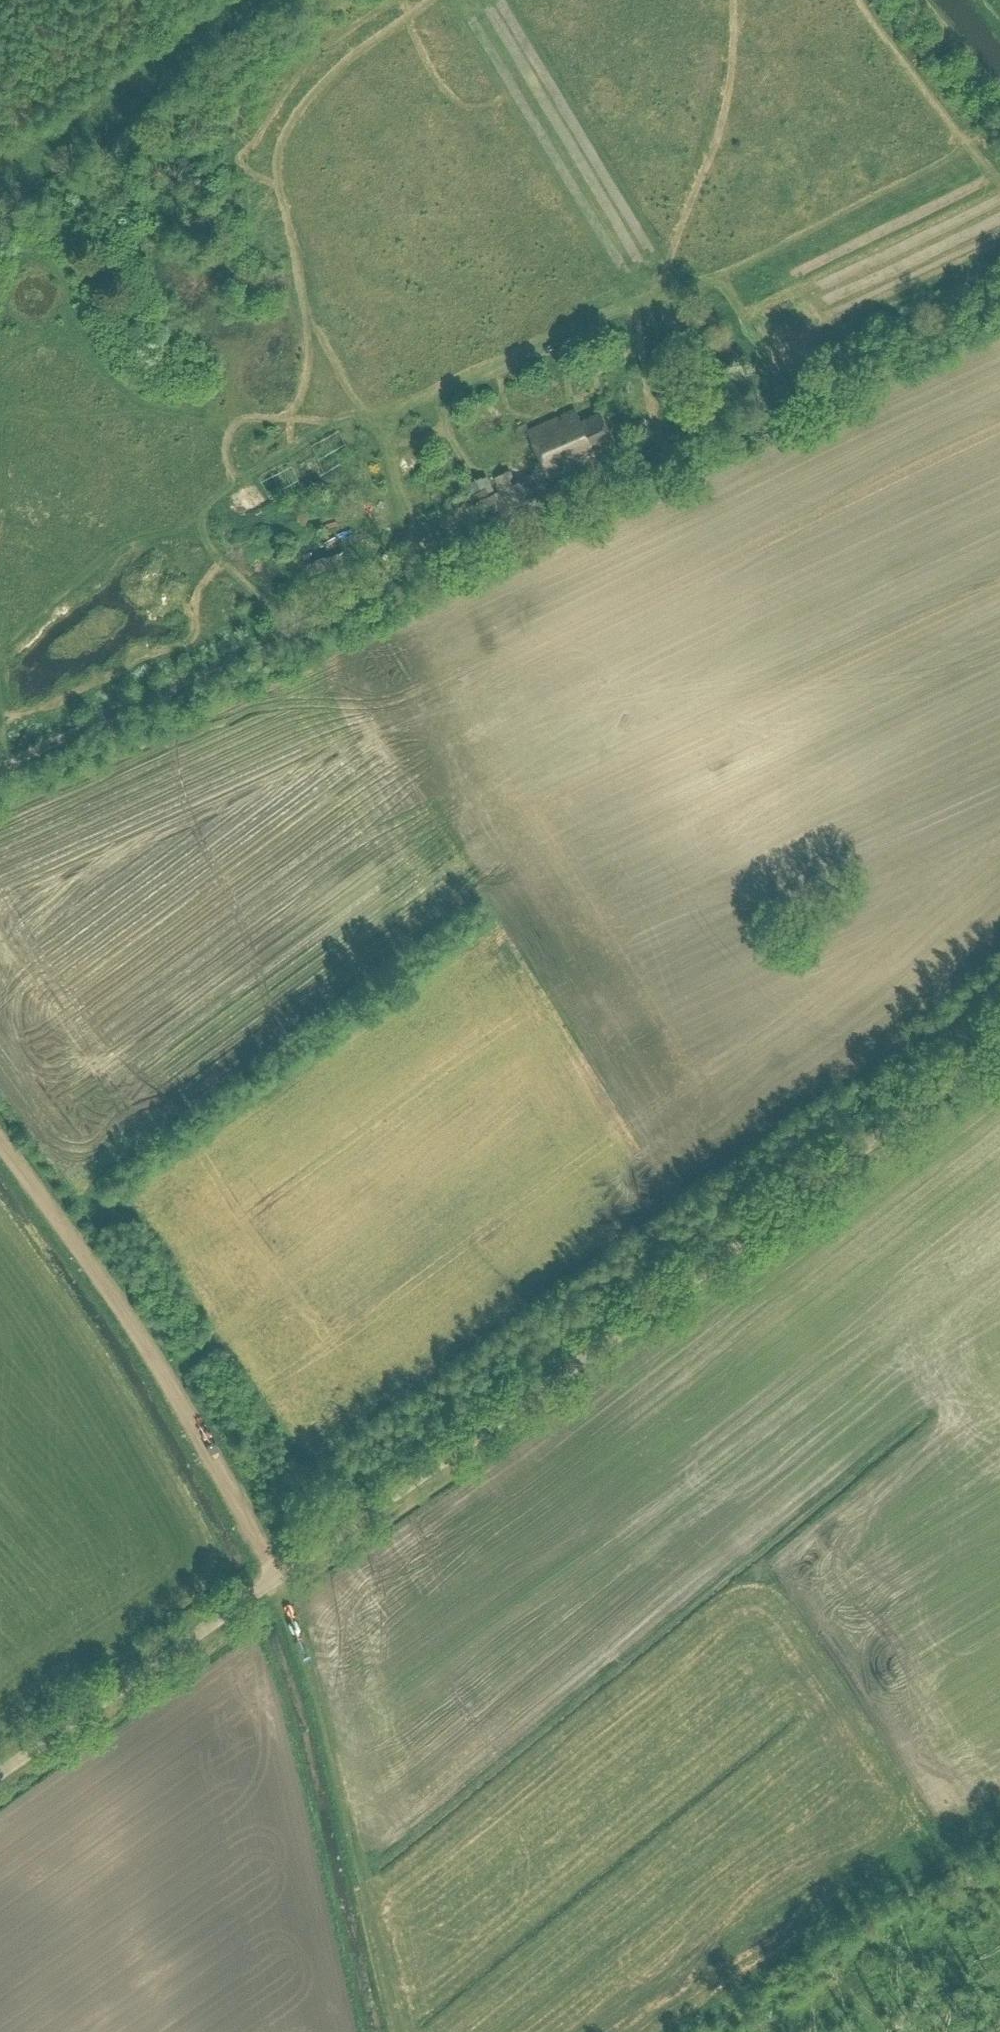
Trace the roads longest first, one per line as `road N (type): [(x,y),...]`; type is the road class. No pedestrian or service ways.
road 1 (unclassified): [(0,1775),(999,1047)]
road 2 (track): [(275,1576),(135,1337),(0,1145)]
road 3 (track): [(0,766),(320,612)]

